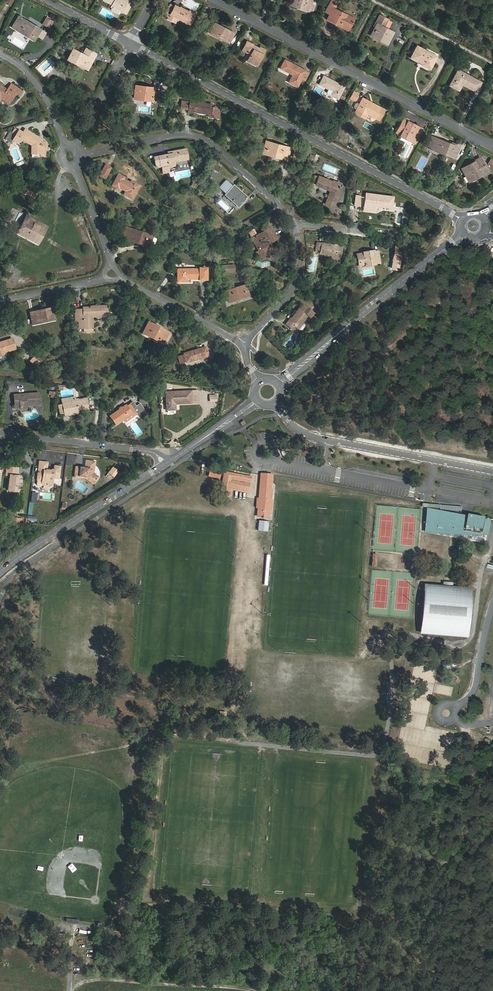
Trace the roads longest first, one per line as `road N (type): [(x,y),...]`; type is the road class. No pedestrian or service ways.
road 1 (tertiary): [(462,220),(131,42)]
road 2 (residential): [(492,147),(212,0)]
road 3 (residential): [(80,156),(198,137),(293,223)]
road 4 (secondary): [(278,384),(463,234)]
road 5 (unclassified): [(275,402),(302,433),(492,471)]
road 6 (secondary): [(0,572),(170,461)]
road 7 (residential): [(170,461),(163,453),(0,433)]
road 8 (track): [(492,63),(374,0)]
road 9 (residential): [(293,223),(302,268),(291,296),(253,334)]
road 10 (residential): [(125,281),(236,339)]

